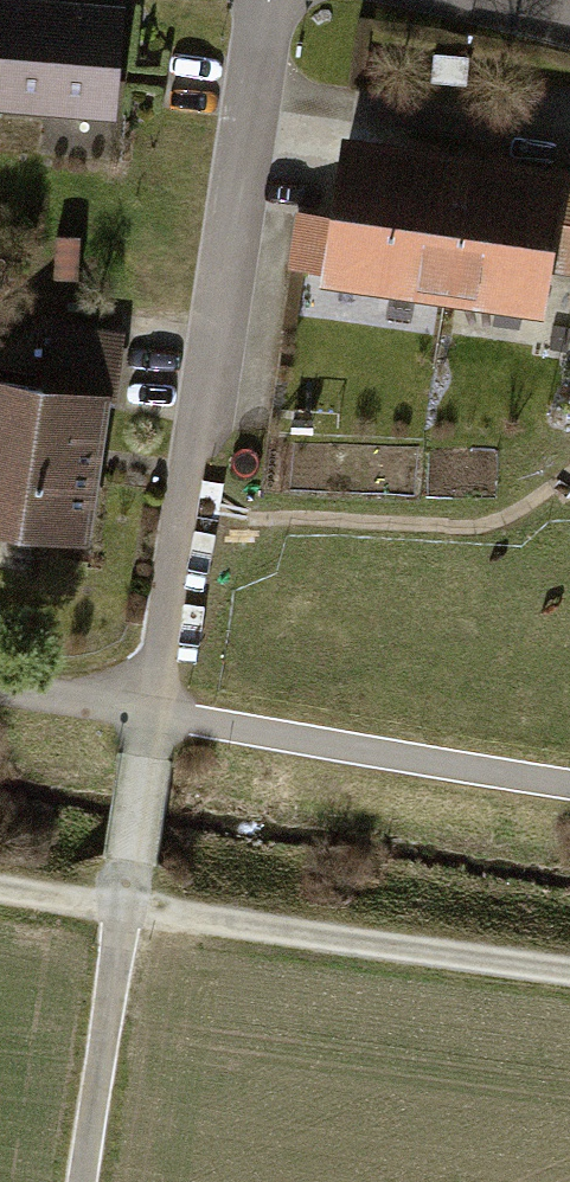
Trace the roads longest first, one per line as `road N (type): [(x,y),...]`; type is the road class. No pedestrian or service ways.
road 1 (residential): [(85,1181),(267,0)]
road 2 (track): [(0,686),(569,781)]

